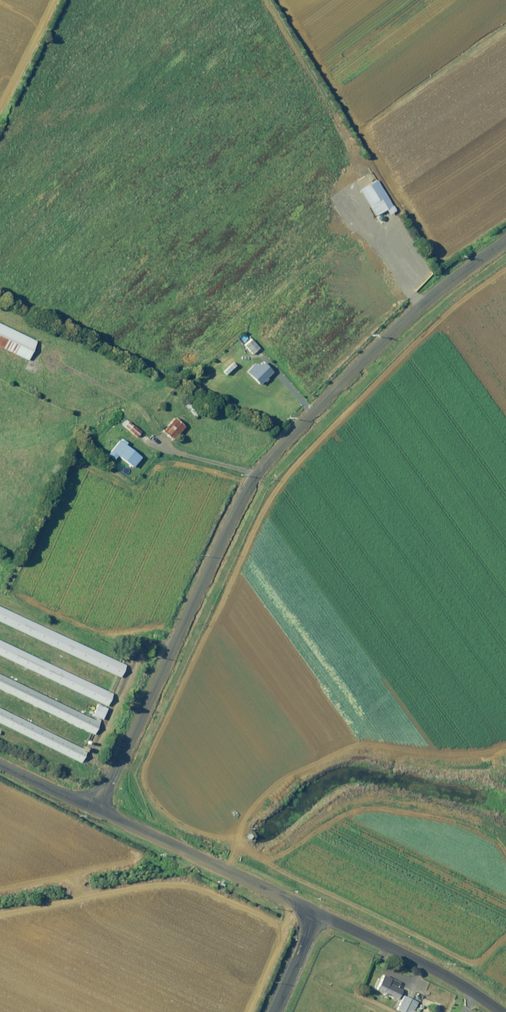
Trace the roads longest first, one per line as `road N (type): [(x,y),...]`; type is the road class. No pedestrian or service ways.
road 1 (unclassified): [(98,809),(259,474),(424,302),(505,237)]
road 2 (unclassified): [(98,809),(316,912)]
road 3 (unclassified): [(316,912),(433,966),(500,1011)]

